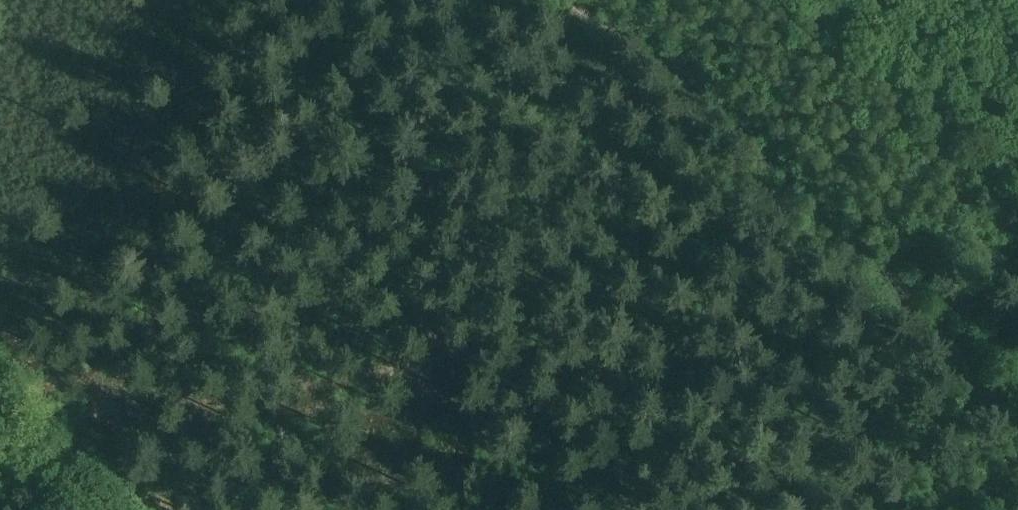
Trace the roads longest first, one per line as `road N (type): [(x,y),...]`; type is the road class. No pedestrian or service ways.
road 1 (track): [(548,0),(641,40),(692,76),(751,129),(1017,421)]
road 2 (track): [(0,411),(91,509)]

